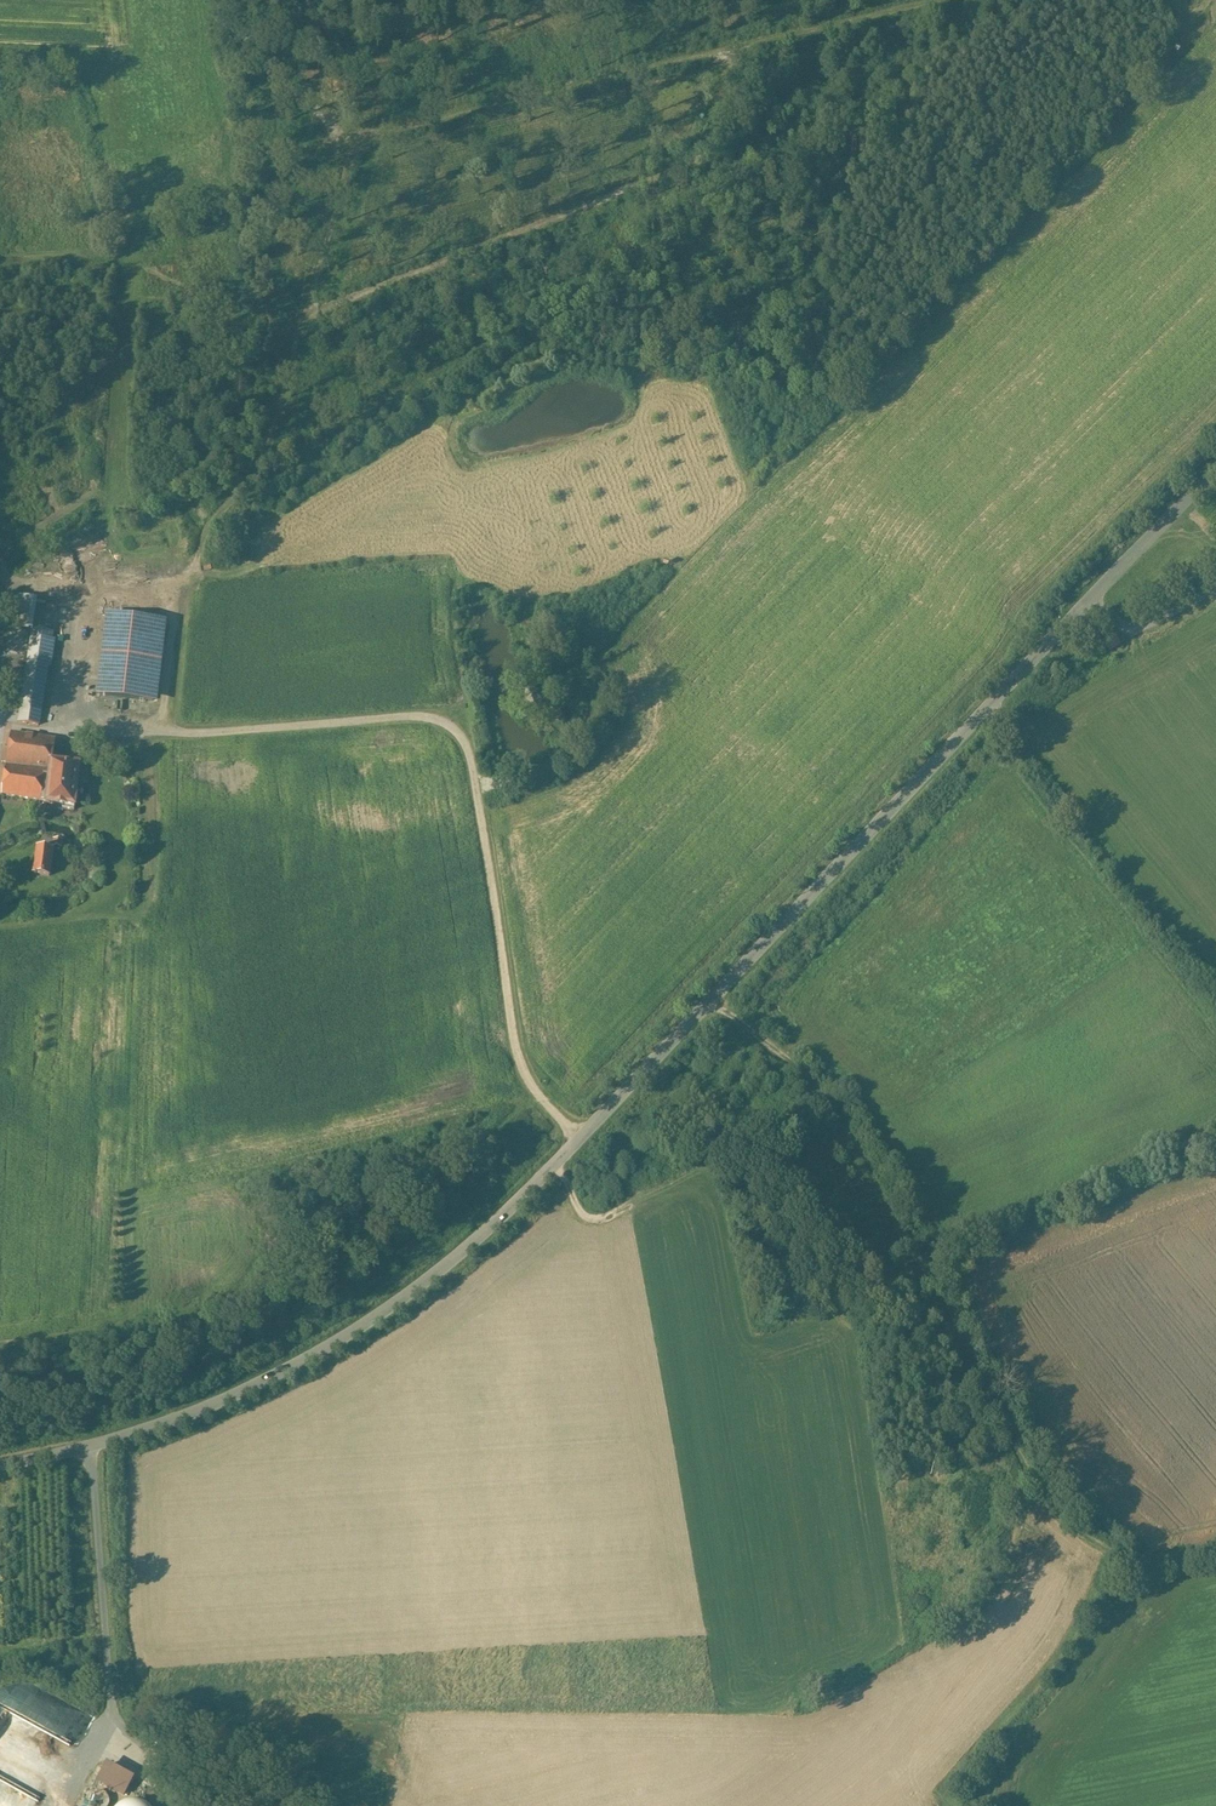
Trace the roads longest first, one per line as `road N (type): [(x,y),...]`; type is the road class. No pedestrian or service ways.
road 1 (unclassified): [(1087,603),(581,1137),(432,1276),(330,1346),(208,1406),(0,1466)]
road 2 (track): [(62,732),(85,591),(195,576),(207,528),(249,481),(271,437),(350,155),(360,144),(937,0)]
road 3 (track): [(1215,1548),(1136,1562),(1101,1547),(1043,1494),(834,1108),(792,1062),(710,1002)]
road 4 (track): [(581,1137),(538,1097),(516,1048),(476,785),(460,736),(417,716),(166,733)]
road 5 (track): [(476,785),(501,783),(568,754),(591,705),(570,670)]
road 6 (unclassified): [(1215,474),(1087,603)]
road 7 (unclassified): [(1215,589),(1132,628),(1087,603)]

